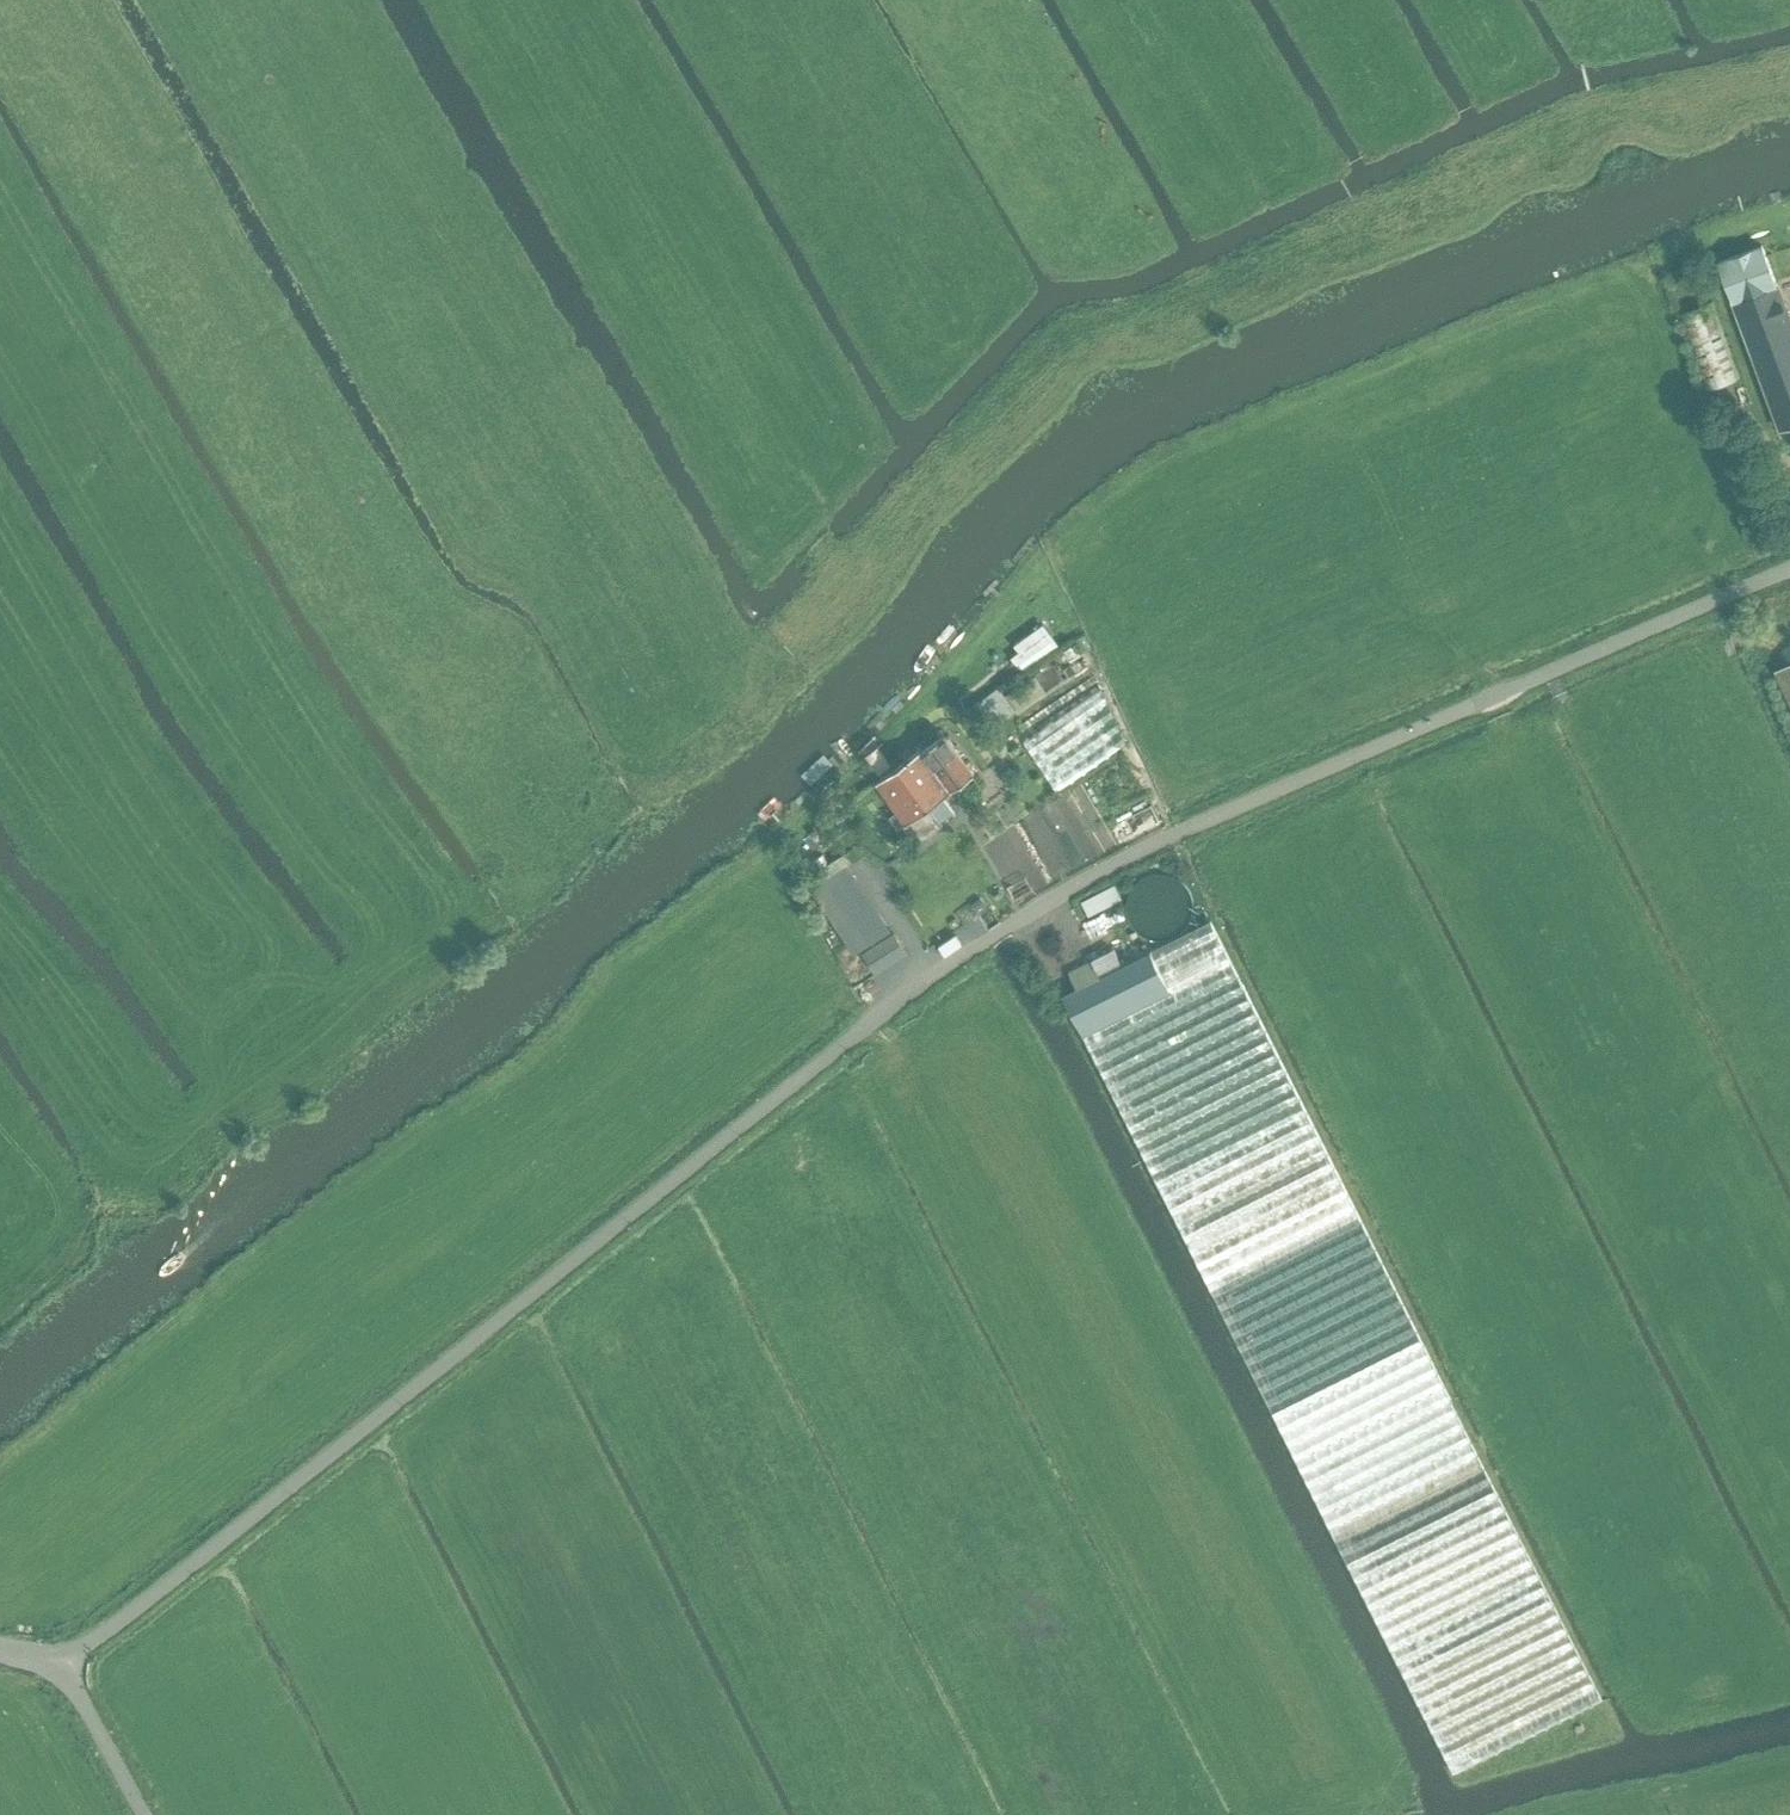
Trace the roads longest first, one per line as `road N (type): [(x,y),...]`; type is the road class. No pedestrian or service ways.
road 1 (unclassified): [(65,1660),(878,1016),(998,934),(1178,832),(1789,567)]
road 2 (unclassified): [(65,1660),(142,1814)]

